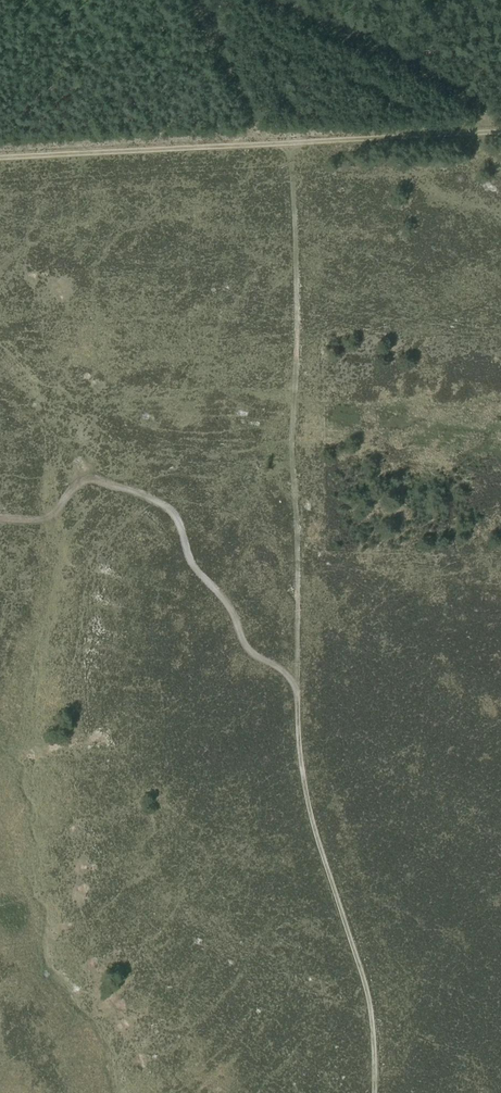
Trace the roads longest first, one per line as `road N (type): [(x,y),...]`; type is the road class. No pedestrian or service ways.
road 1 (track): [(291,143),(297,687)]
road 2 (track): [(500,131),(0,157)]
road 3 (track): [(297,687),(302,780),(369,1002),(374,1092)]
road 4 (track): [(0,519),(47,517),(90,479),(160,503),(251,653),(297,687)]

